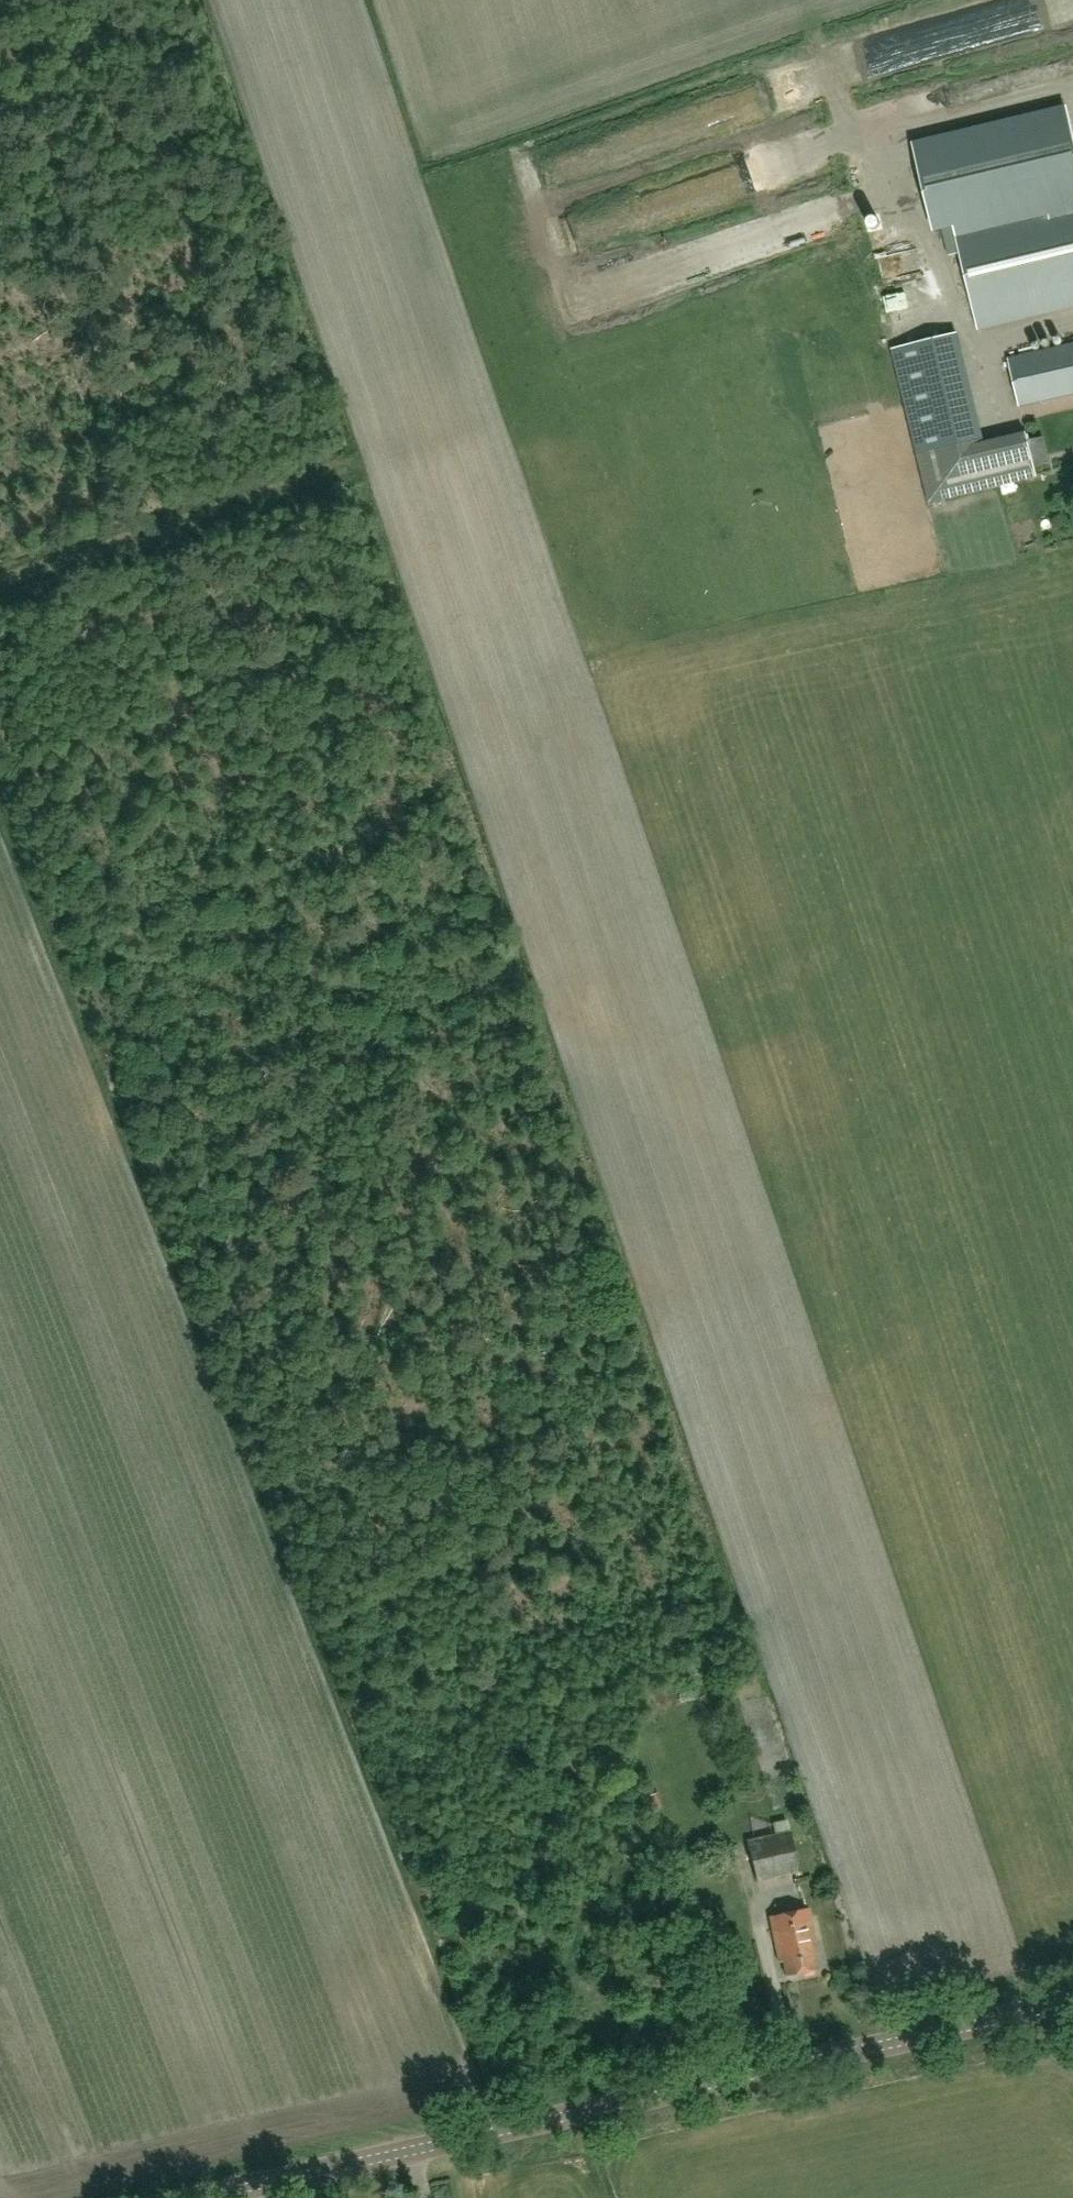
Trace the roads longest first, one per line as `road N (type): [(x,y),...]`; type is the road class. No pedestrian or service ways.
road 1 (tertiary): [(218,2197),(1072,2005)]

